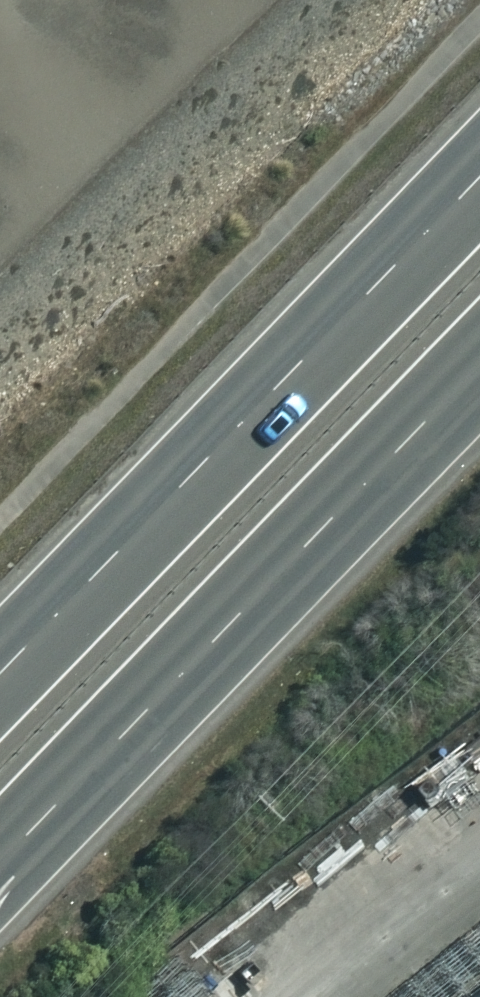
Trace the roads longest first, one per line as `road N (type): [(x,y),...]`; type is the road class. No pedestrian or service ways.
road 1 (trunk): [(0,668),(479,175)]
road 2 (trunk): [(479,363),(0,848)]

